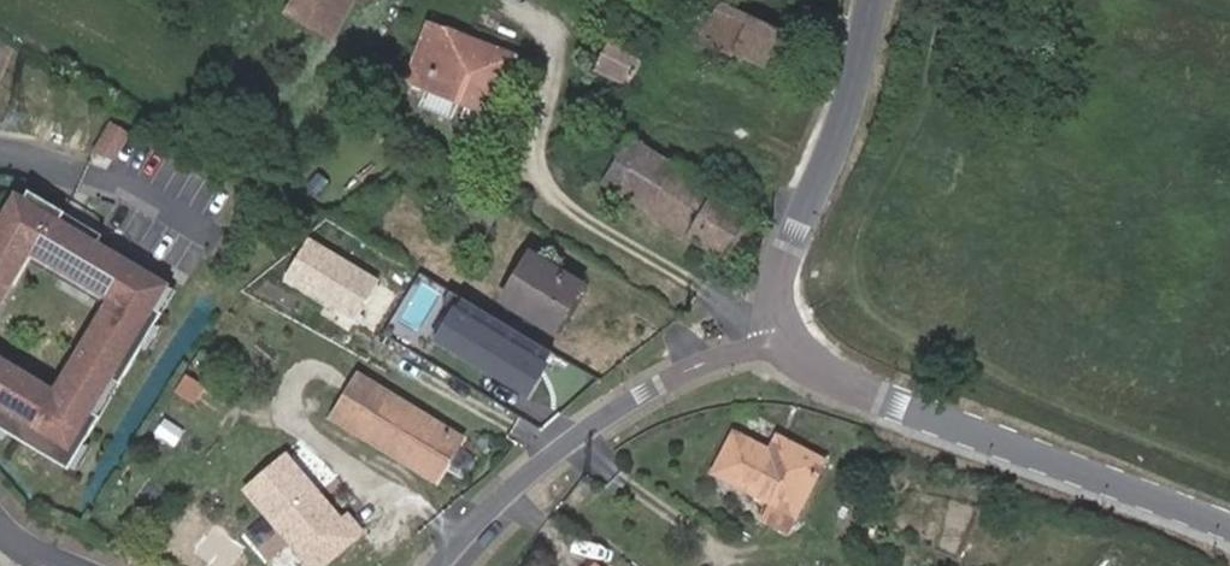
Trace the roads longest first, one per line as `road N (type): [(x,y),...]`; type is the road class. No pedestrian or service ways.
road 1 (residential): [(792,345),(827,373),(899,406),(1229,530)]
road 2 (residential): [(436,565),(493,502),(625,399),(707,360),(792,345)]
road 3 (residential): [(792,345),(780,317),(780,286),(843,125),(872,0)]

